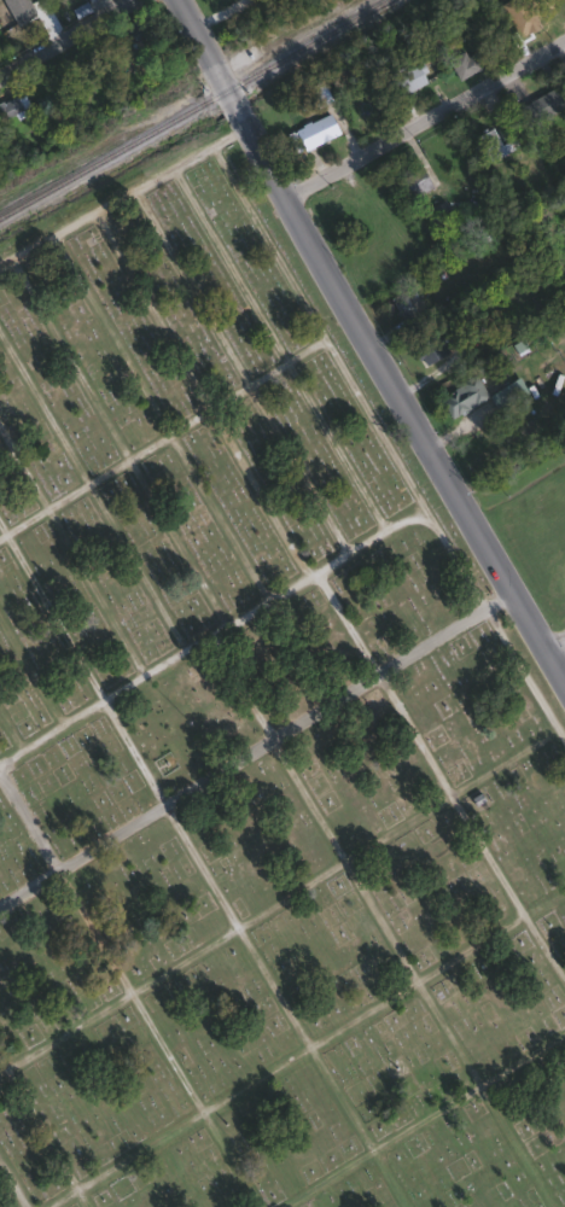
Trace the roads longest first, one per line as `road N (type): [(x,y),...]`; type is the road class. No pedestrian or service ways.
road 1 (residential): [(285,198),(564,691)]
road 2 (residential): [(564,39),(285,198)]
road 3 (residential): [(178,0),(285,198)]
road 4 (residential): [(0,73),(131,0)]

